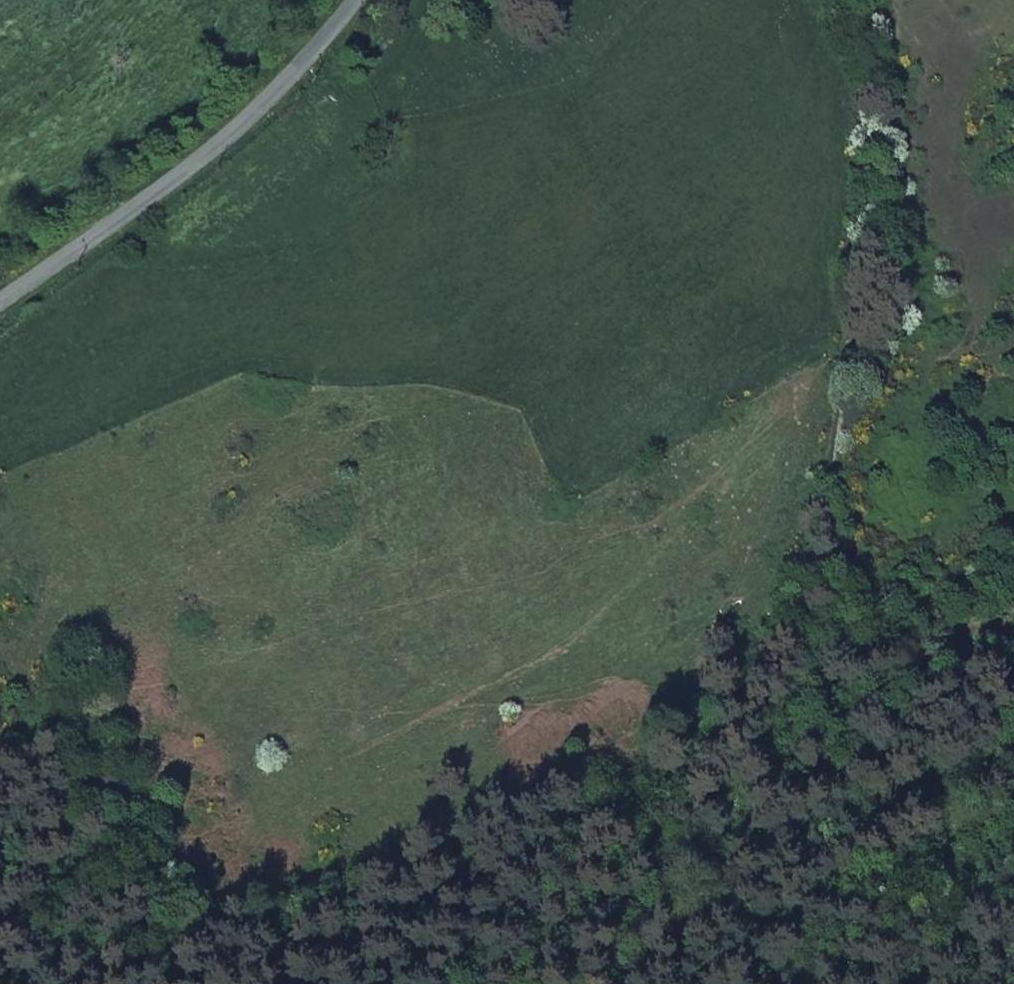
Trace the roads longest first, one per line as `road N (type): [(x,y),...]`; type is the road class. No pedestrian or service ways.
road 1 (track): [(842,0),(861,158),(850,375),(798,589),(678,785),(424,983)]
road 2 (residential): [(0,301),(231,131),(354,0)]

